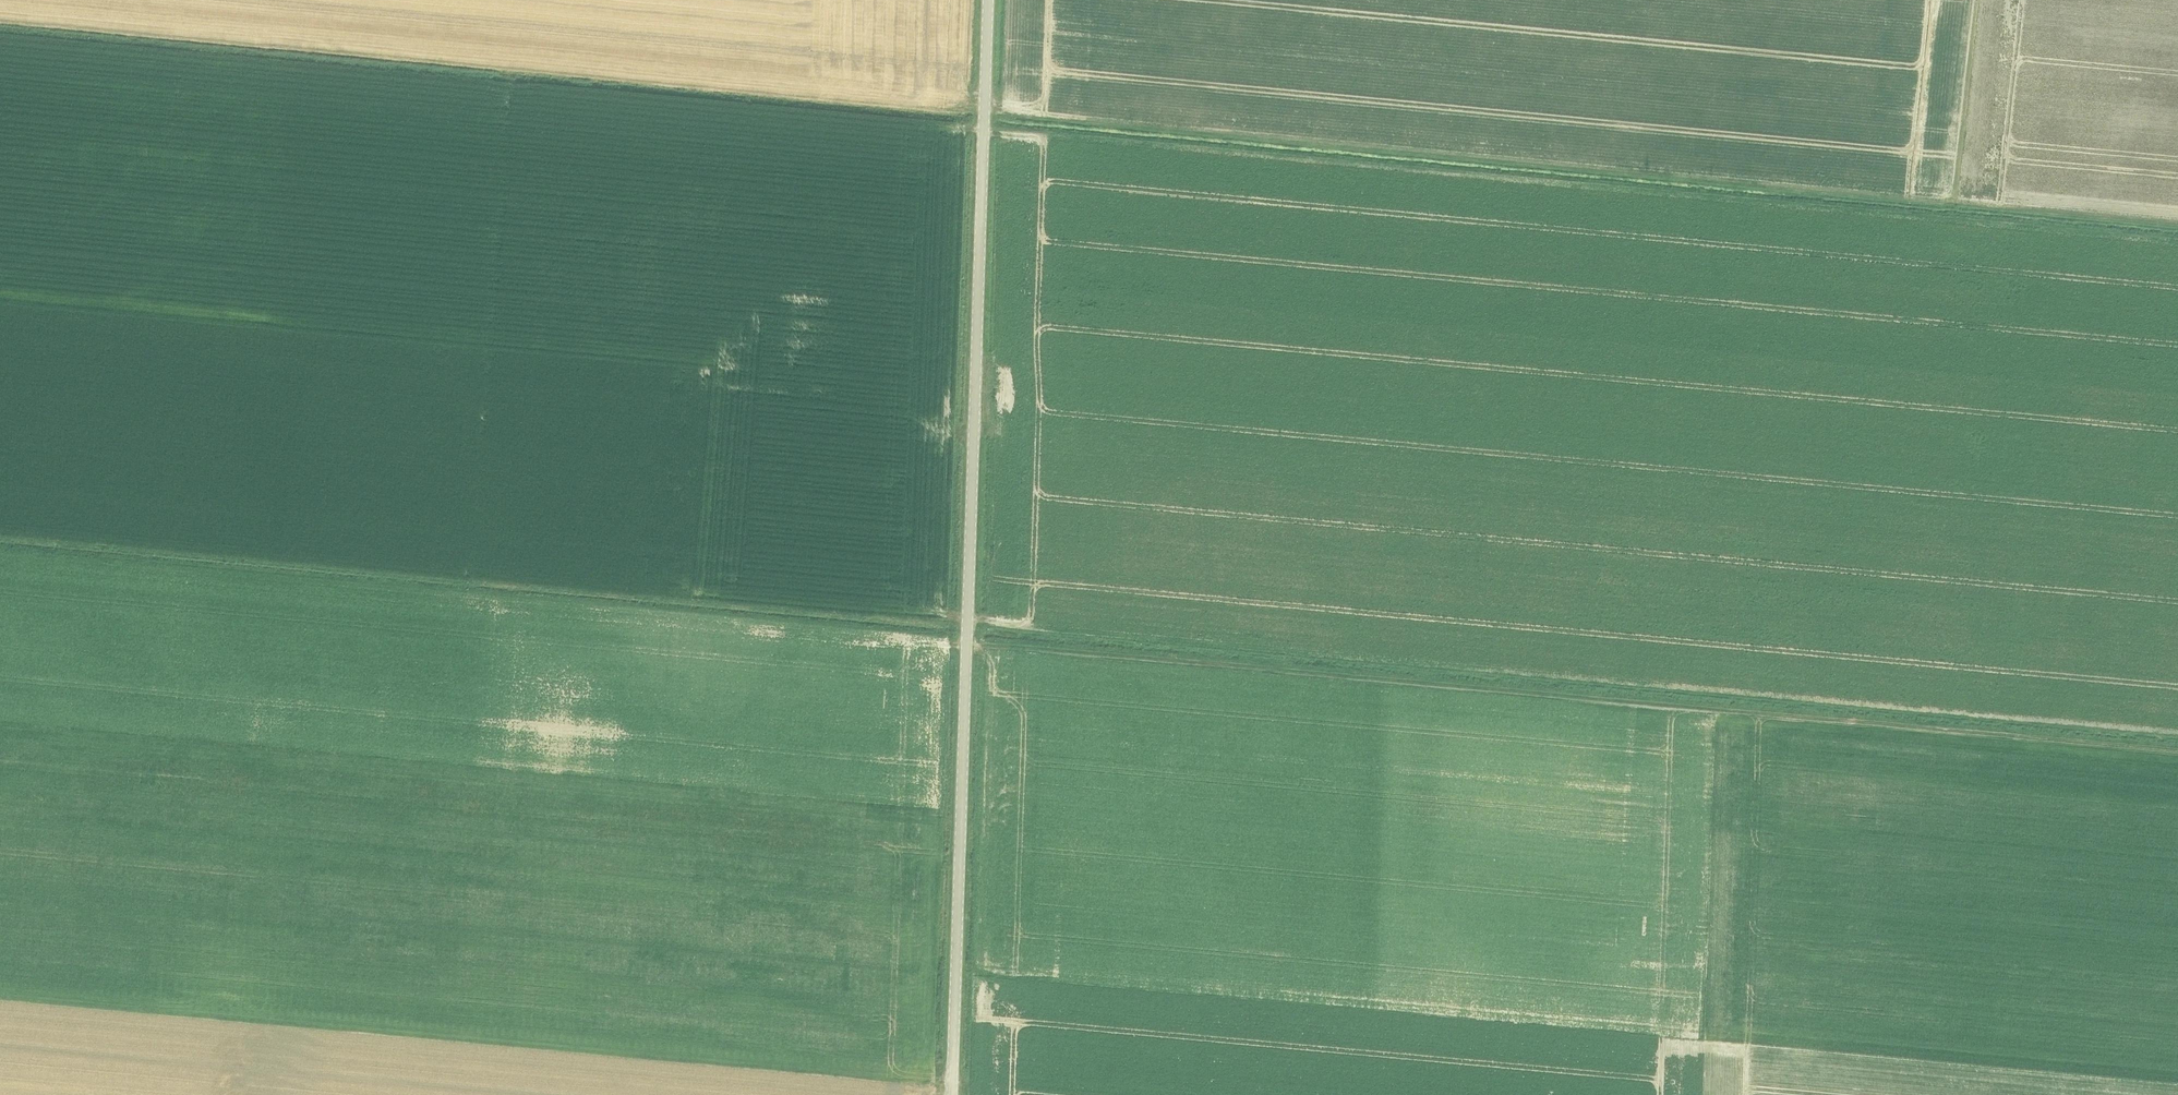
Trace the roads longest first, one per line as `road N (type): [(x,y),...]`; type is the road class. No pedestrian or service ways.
road 1 (tertiary): [(952,1094),(989,0)]

